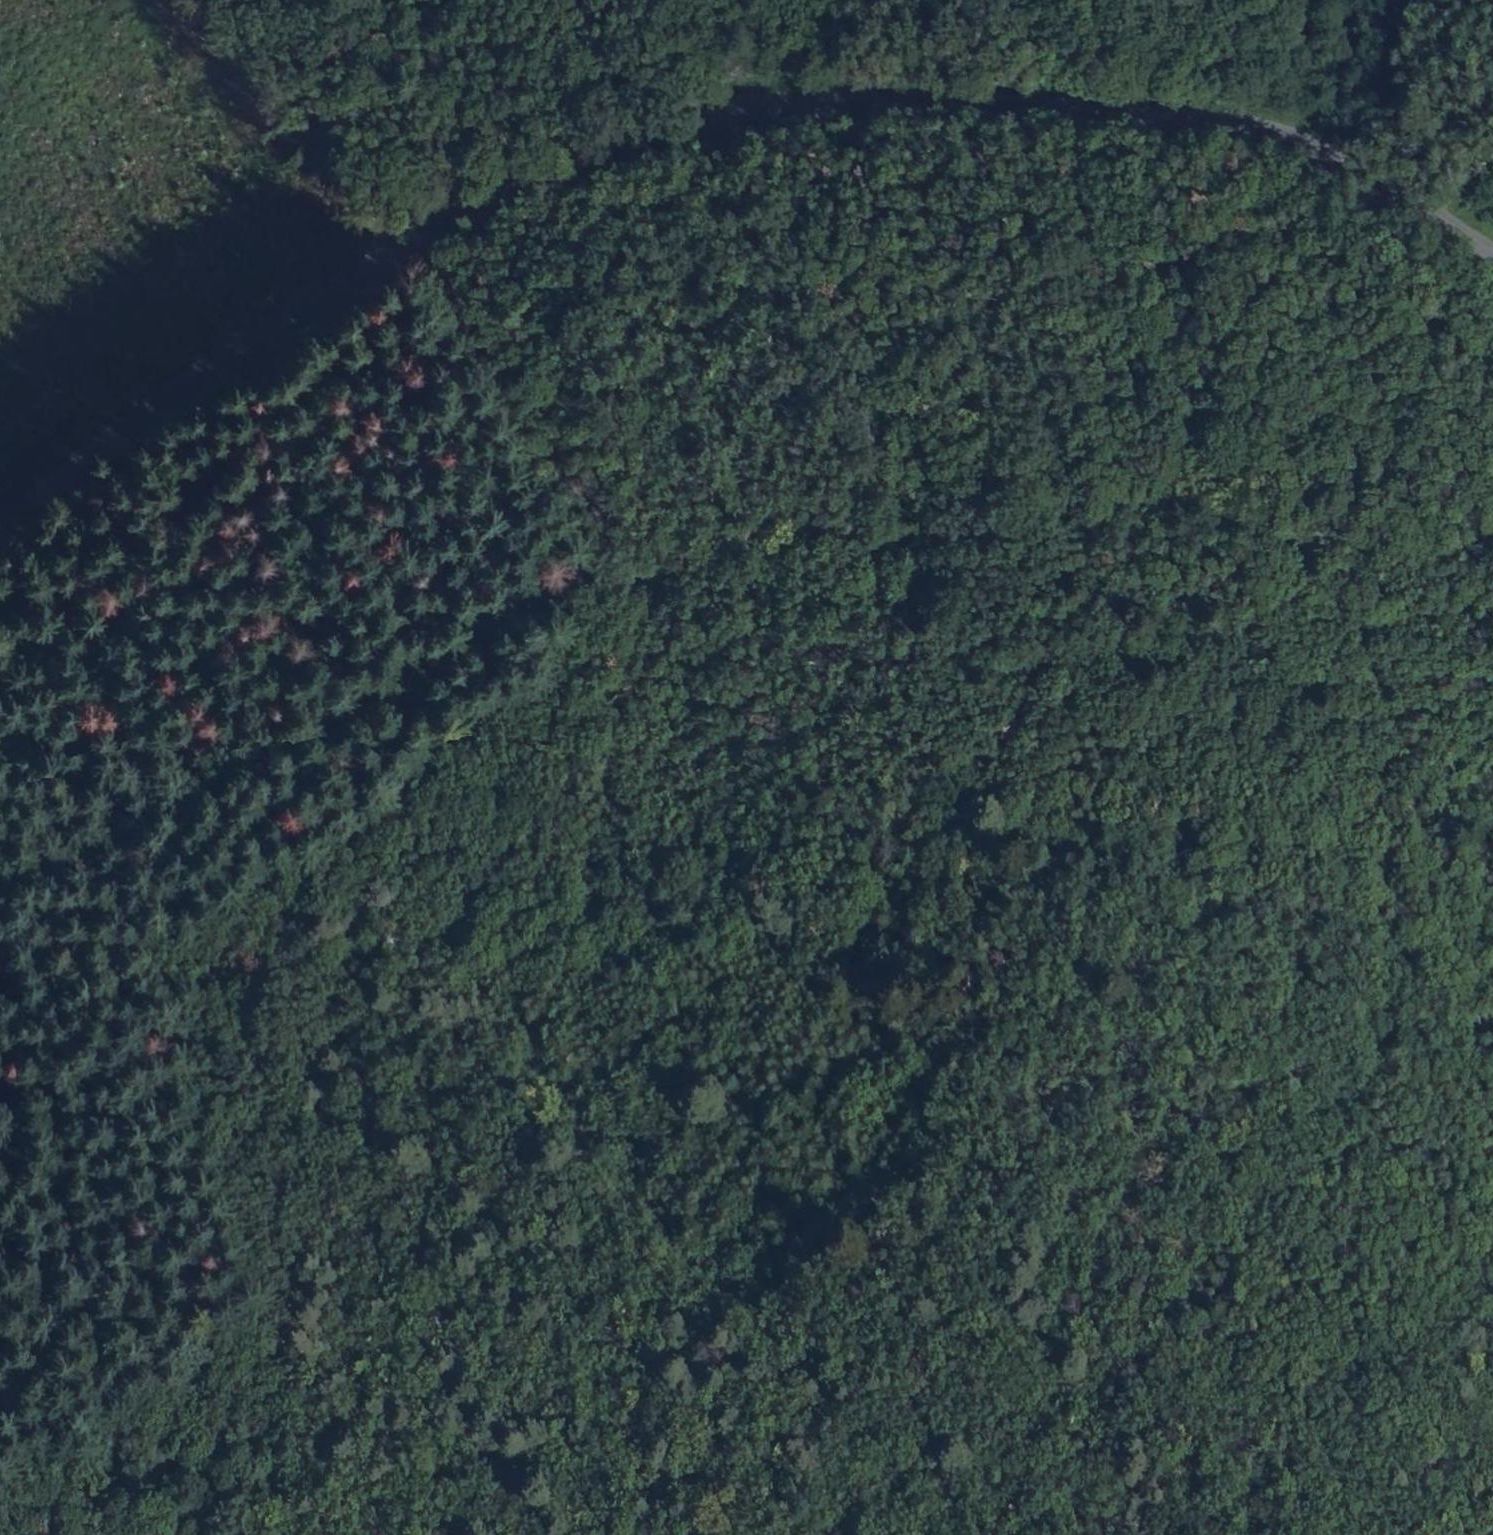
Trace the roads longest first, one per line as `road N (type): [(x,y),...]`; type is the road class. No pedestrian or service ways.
road 1 (tertiary): [(1492,240),(1364,155),(1272,121),(884,77),(752,98),(569,156),(373,246),(205,350),(0,517)]
road 2 (track): [(0,900),(153,834),(418,661),(550,592),(794,539),(1036,513),(1151,510),(1267,524),(1381,582),(1492,698)]
road 3 (track): [(1041,1534),(1014,1514),(893,1469),(610,1431),(236,1462),(114,1448),(0,1391)]

